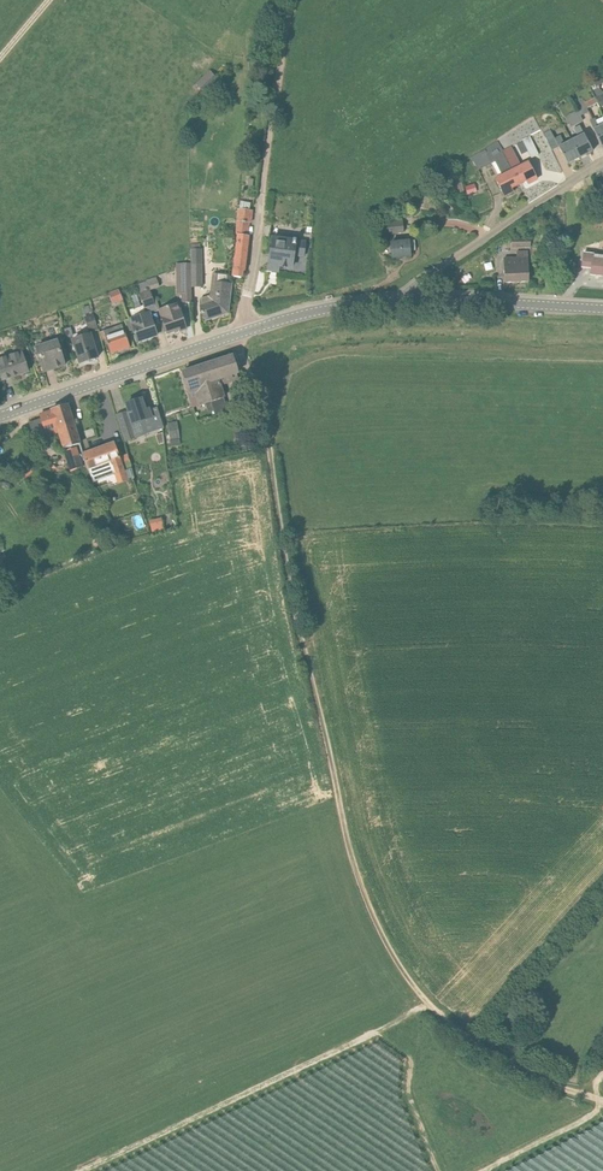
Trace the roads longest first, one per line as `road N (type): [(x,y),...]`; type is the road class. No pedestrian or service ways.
road 1 (track): [(235,335),(260,409),(291,592),(350,854),(376,924),(407,977),(450,1025),(531,1075),(602,1102)]
road 2 (track): [(279,66),(203,58),(138,106),(0,144)]
road 3 (tertiary): [(0,416),(252,329)]
road 4 (unclassified): [(404,301),(434,271),(602,161)]
road 5 (tertiary): [(404,301),(602,309)]
road 6 (track): [(262,192),(294,0)]
road 7 (tertiary): [(252,329),(325,309),(404,301)]
road 8 (unclassified): [(252,329),(246,305),(262,192)]

